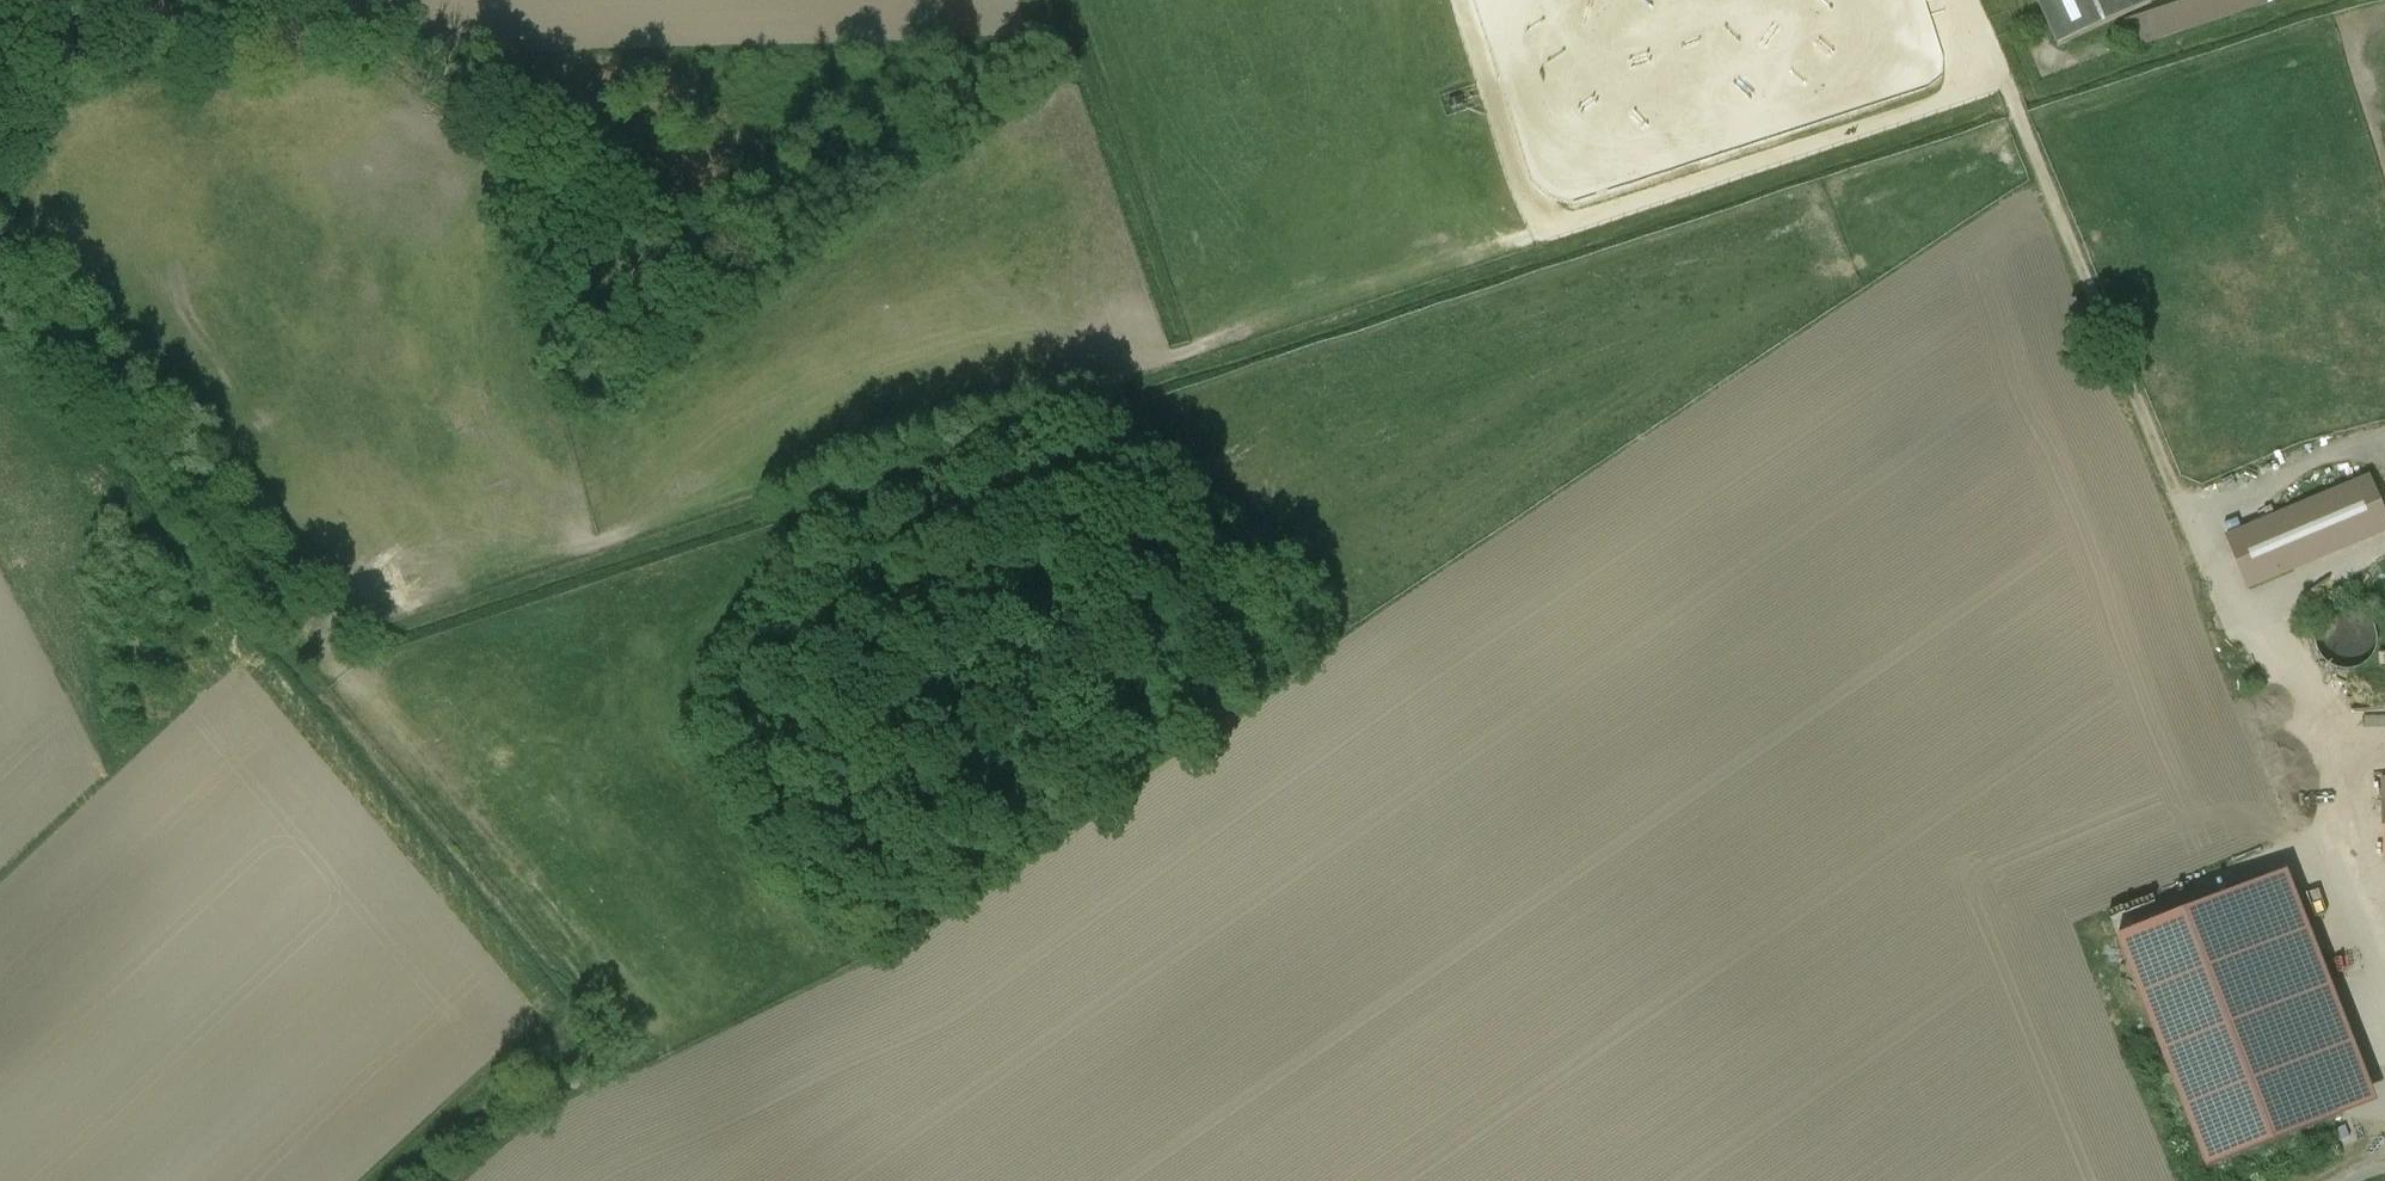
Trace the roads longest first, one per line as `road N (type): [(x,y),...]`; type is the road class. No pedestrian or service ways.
road 1 (track): [(2236,606),(2172,490),(1974,10)]

